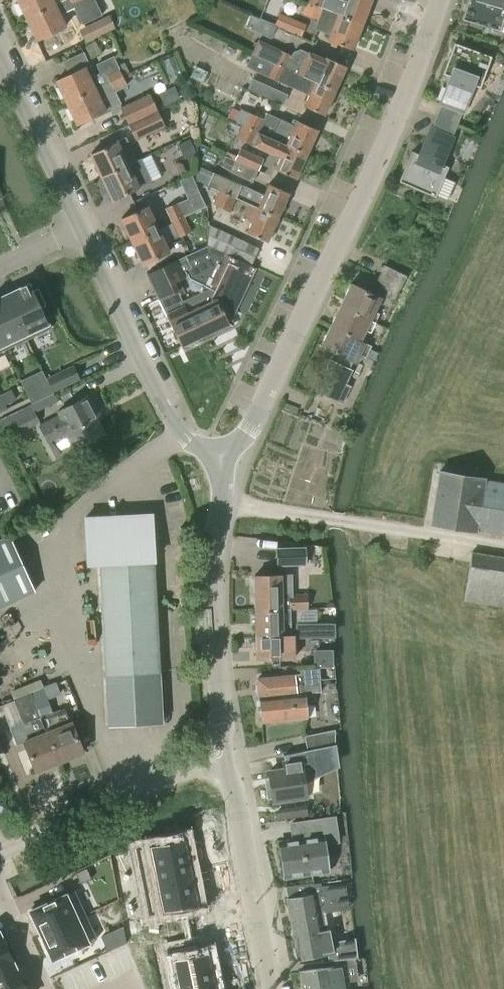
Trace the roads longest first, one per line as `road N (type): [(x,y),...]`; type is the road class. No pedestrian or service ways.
road 1 (tertiary): [(224,455),(252,423),(384,147),(439,0)]
road 2 (tertiary): [(223,752),(211,585),(224,455)]
road 3 (tertiary): [(224,455),(179,431),(85,229)]
road 4 (unclassified): [(0,856),(151,787),(187,762),(223,752)]
road 5 (tertiary): [(270,988),(223,752)]
road 6 (tertiary): [(85,229),(0,52)]

